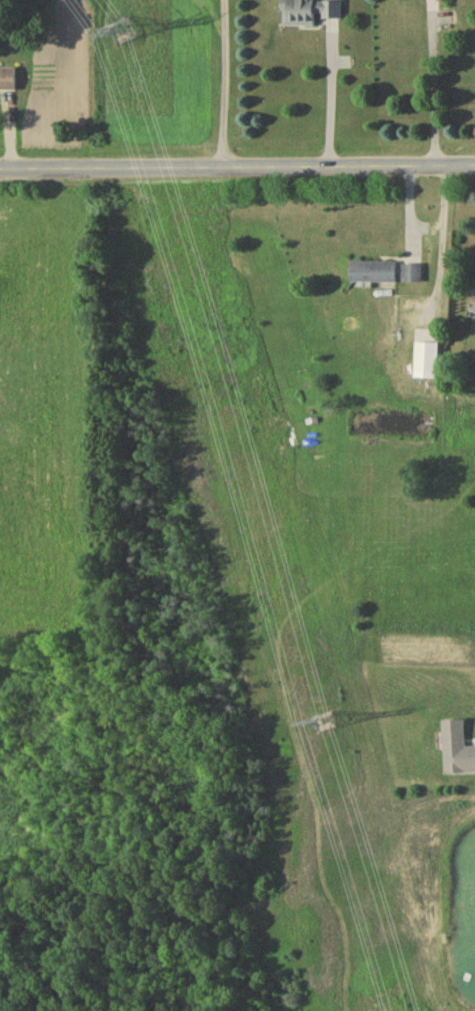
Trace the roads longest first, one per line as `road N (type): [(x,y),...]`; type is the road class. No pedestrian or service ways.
road 1 (residential): [(474,157),(0,166)]

